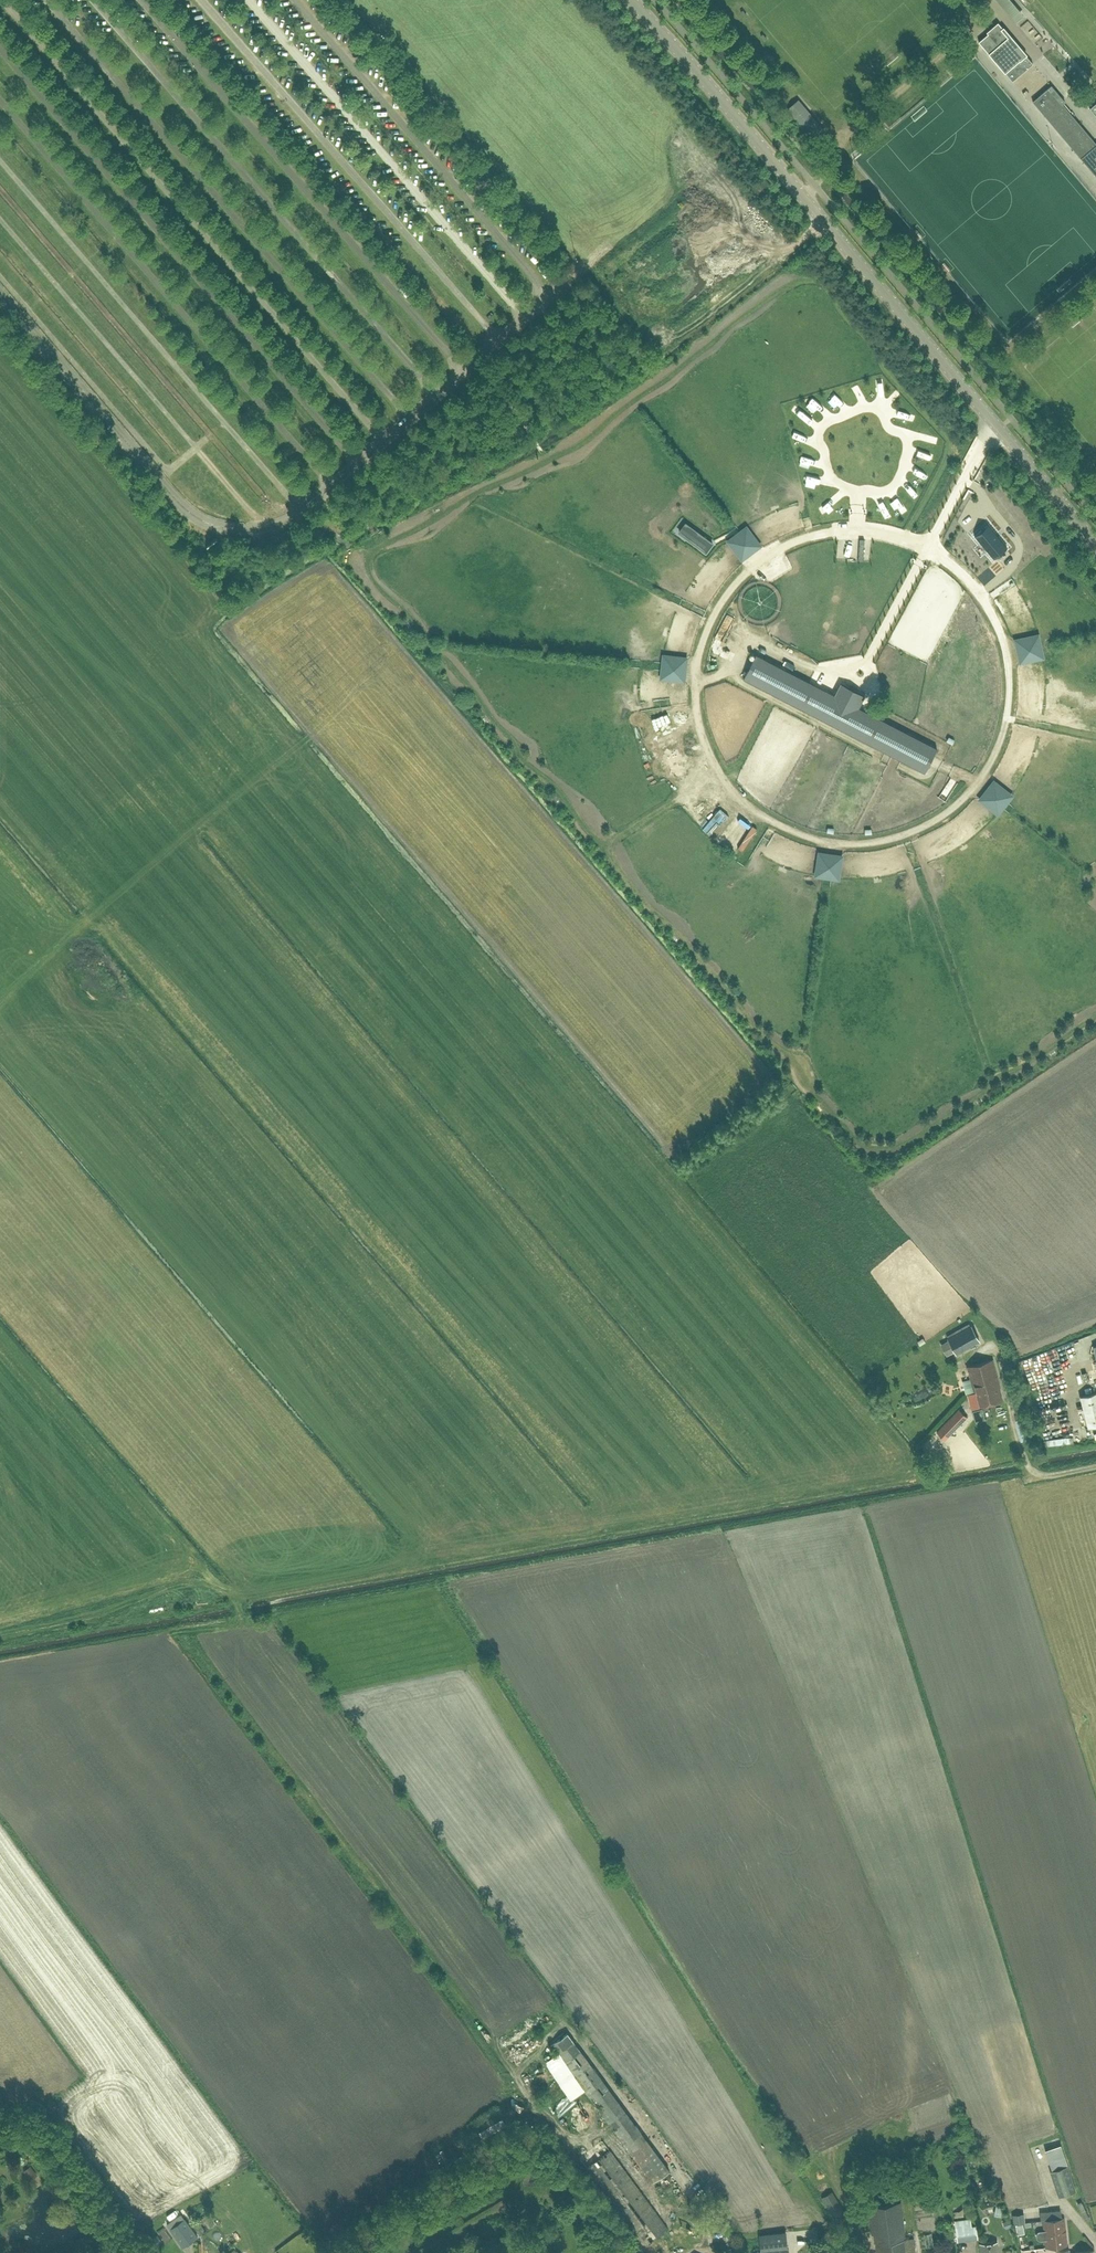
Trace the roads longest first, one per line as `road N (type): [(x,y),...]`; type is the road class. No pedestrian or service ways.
road 1 (track): [(548,460),(380,543),(367,558),(372,586),(422,630),(594,838),(609,841),(721,772)]
road 2 (tertiary): [(1095,539),(631,0)]
road 3 (track): [(1095,1019),(908,1140),(885,1146),(855,1140),(651,906),(612,857),(609,841)]
road 4 (track): [(548,460),(740,316),(793,281),(811,281),(950,444),(905,538)]
road 5 (track): [(948,561),(979,504),(1005,498),(1095,598)]

